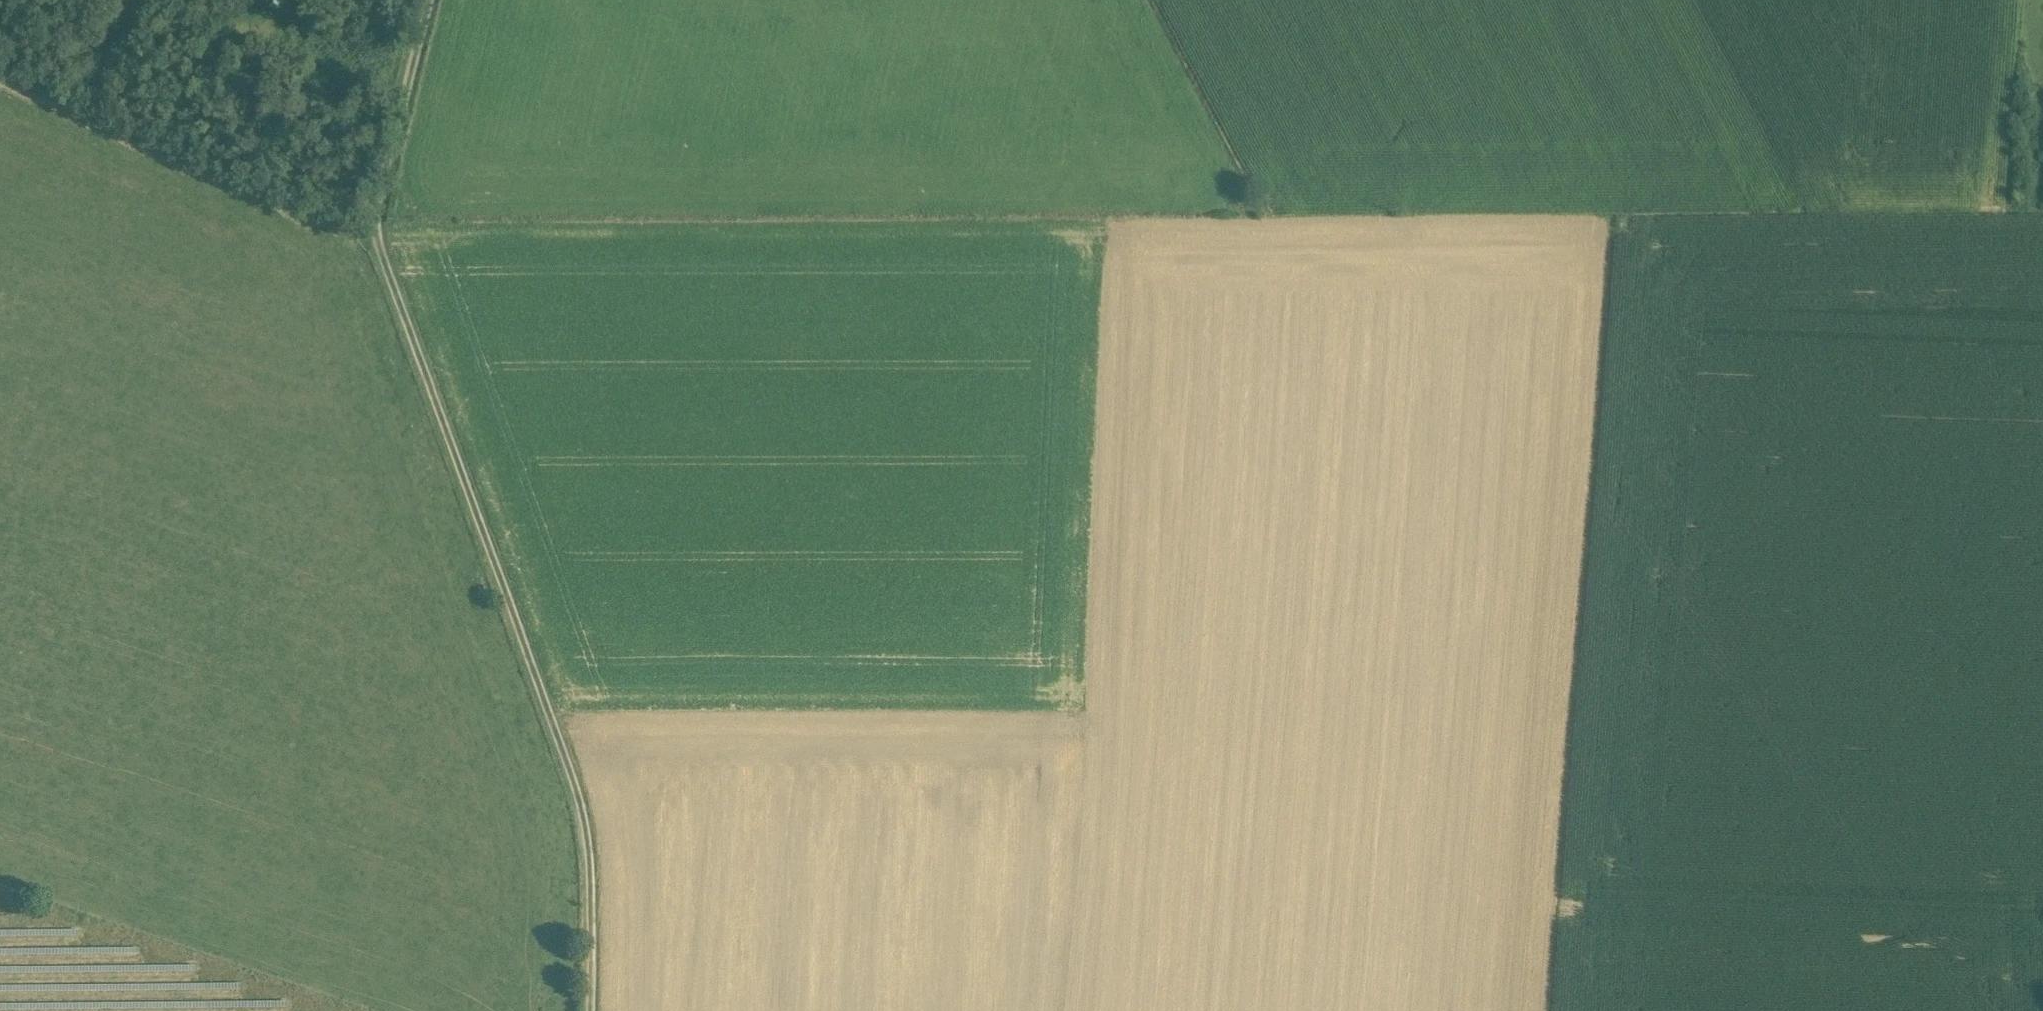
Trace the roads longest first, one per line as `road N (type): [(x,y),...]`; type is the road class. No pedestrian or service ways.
road 1 (track): [(573,1010),(574,814),(373,229),(423,0)]

